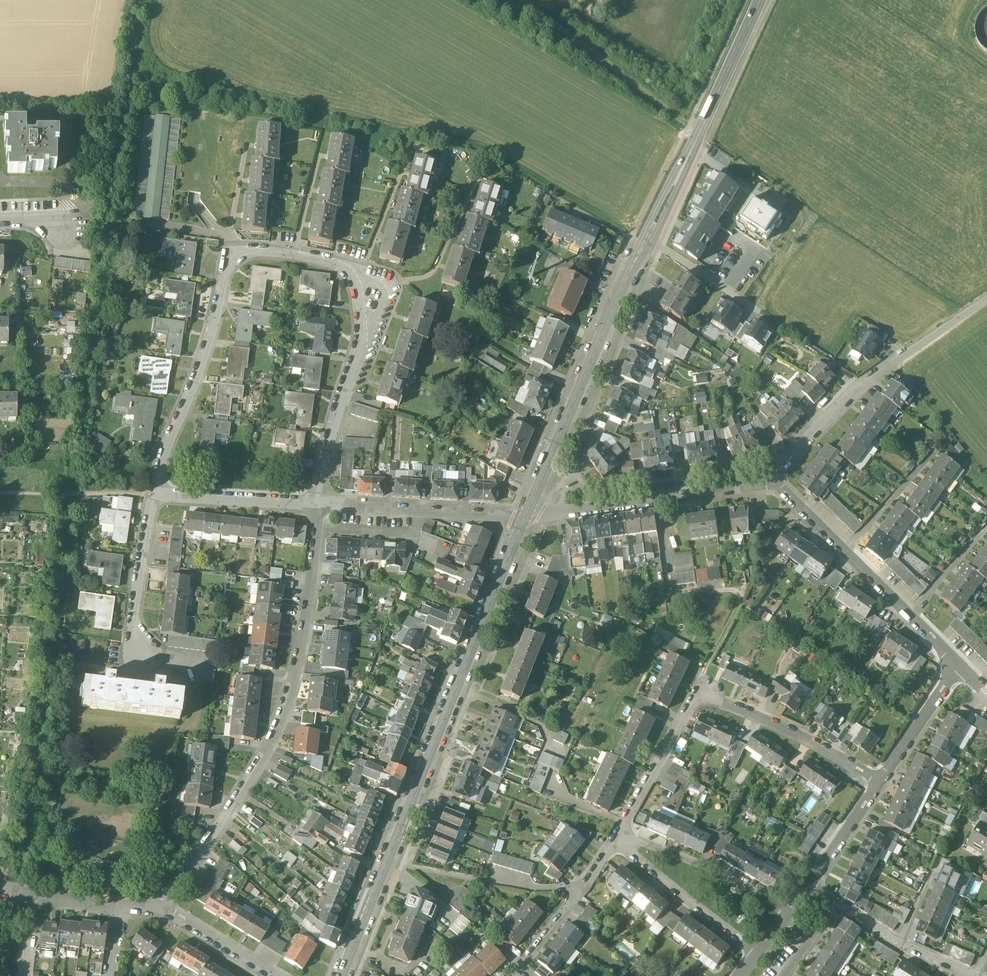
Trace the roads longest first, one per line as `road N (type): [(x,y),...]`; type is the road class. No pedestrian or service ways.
road 1 (residential): [(319,505),(373,295),(345,265),(268,251),(228,259),(203,360),(154,495)]
road 2 (tertiary): [(528,518),(757,0)]
road 3 (tertiary): [(342,975),(528,518)]
road 4 (residential): [(155,912),(231,808),(279,722),(310,594),(319,505)]
road 5 (residential): [(880,782),(705,692),(692,702),(616,838)]
road 6 (residential): [(769,475),(864,381),(979,304)]
road 7 (residential): [(769,475),(960,665)]
road 8 (residential): [(769,475),(528,518)]
road 9 (residential): [(528,518),(319,505)]
road 10 (residential): [(787,915),(707,868),(616,838)]
road 11 (residential): [(757,954),(616,838)]
road 12 (residential): [(616,838),(510,975)]
road 13 (residential): [(319,505),(154,495)]
road 14 (residential): [(154,495),(133,616),(142,653)]
road 15 (residential): [(974,975),(840,907)]
road 16 (residential): [(960,665),(880,782)]
road 17 (residential): [(155,912),(175,915),(274,975)]
road 18 (residential): [(880,782),(809,886)]

